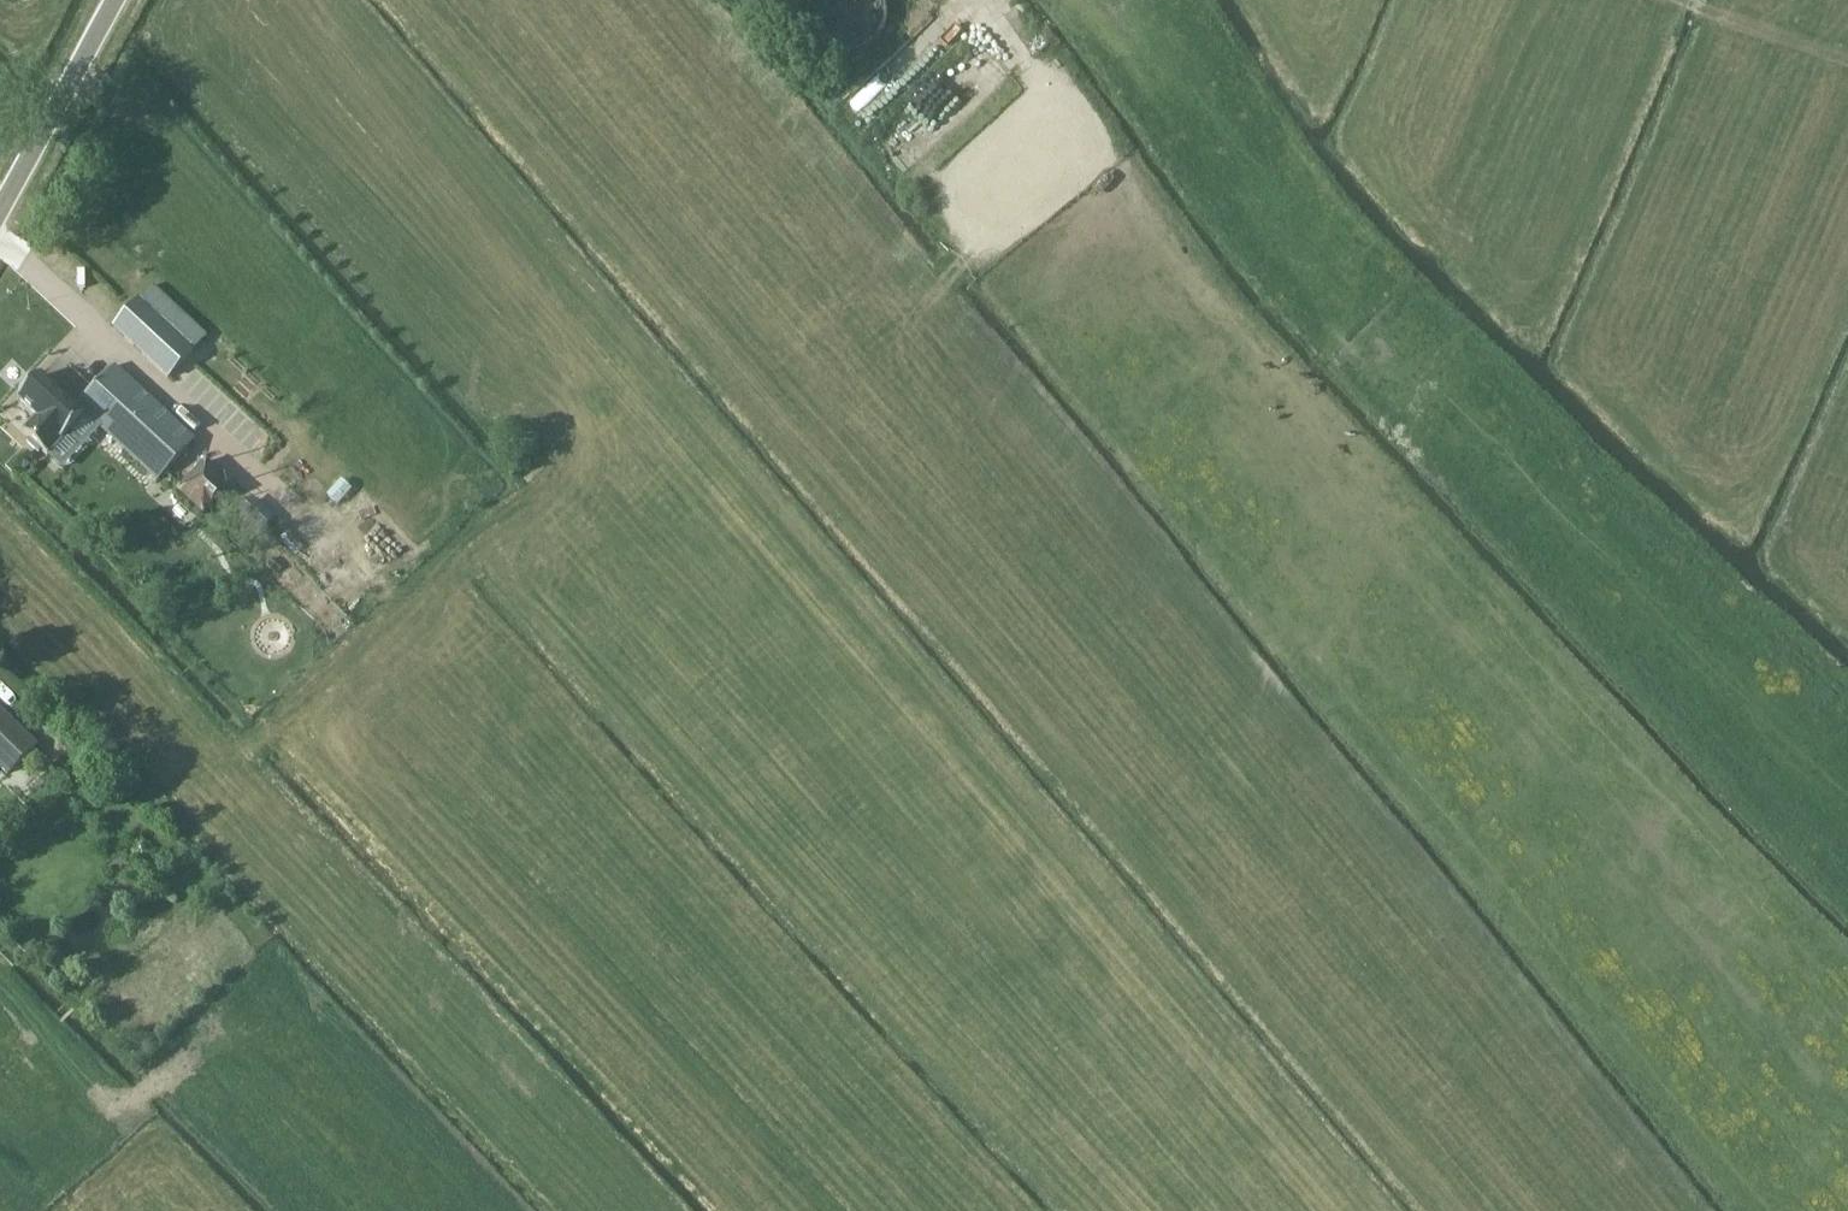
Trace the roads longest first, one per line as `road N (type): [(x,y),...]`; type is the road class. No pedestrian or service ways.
road 1 (unclassified): [(0,223),(123,0)]

